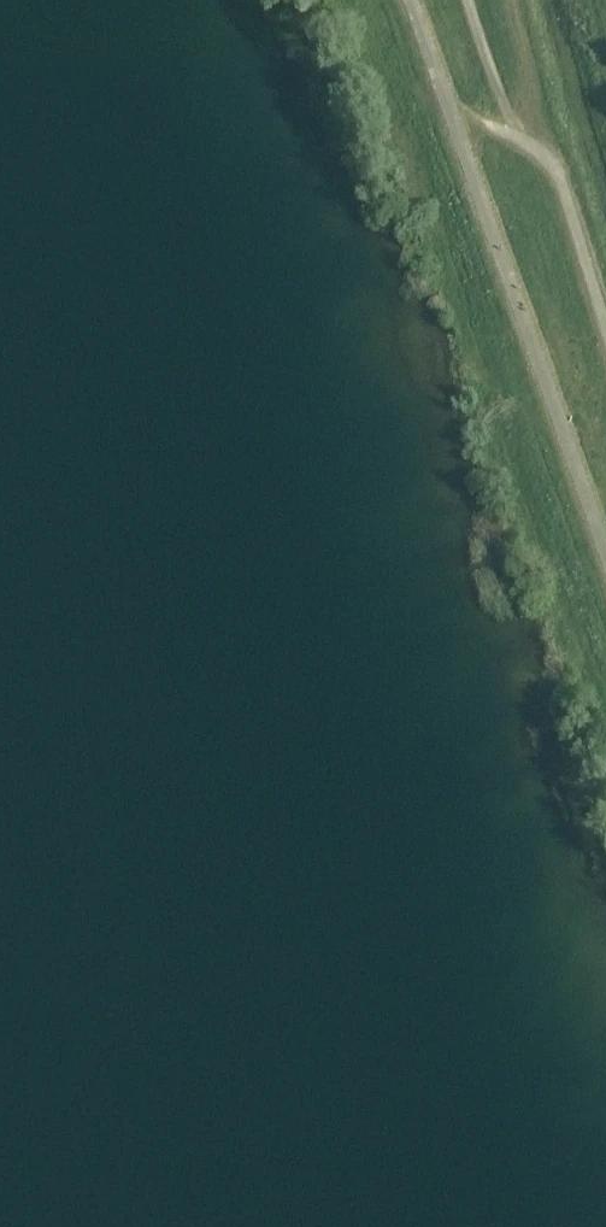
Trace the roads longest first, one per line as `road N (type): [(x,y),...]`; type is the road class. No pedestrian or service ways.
road 1 (unclassified): [(605,329),(559,189),(538,152),(512,139)]
road 2 (track): [(453,118),(512,139),(467,0)]

